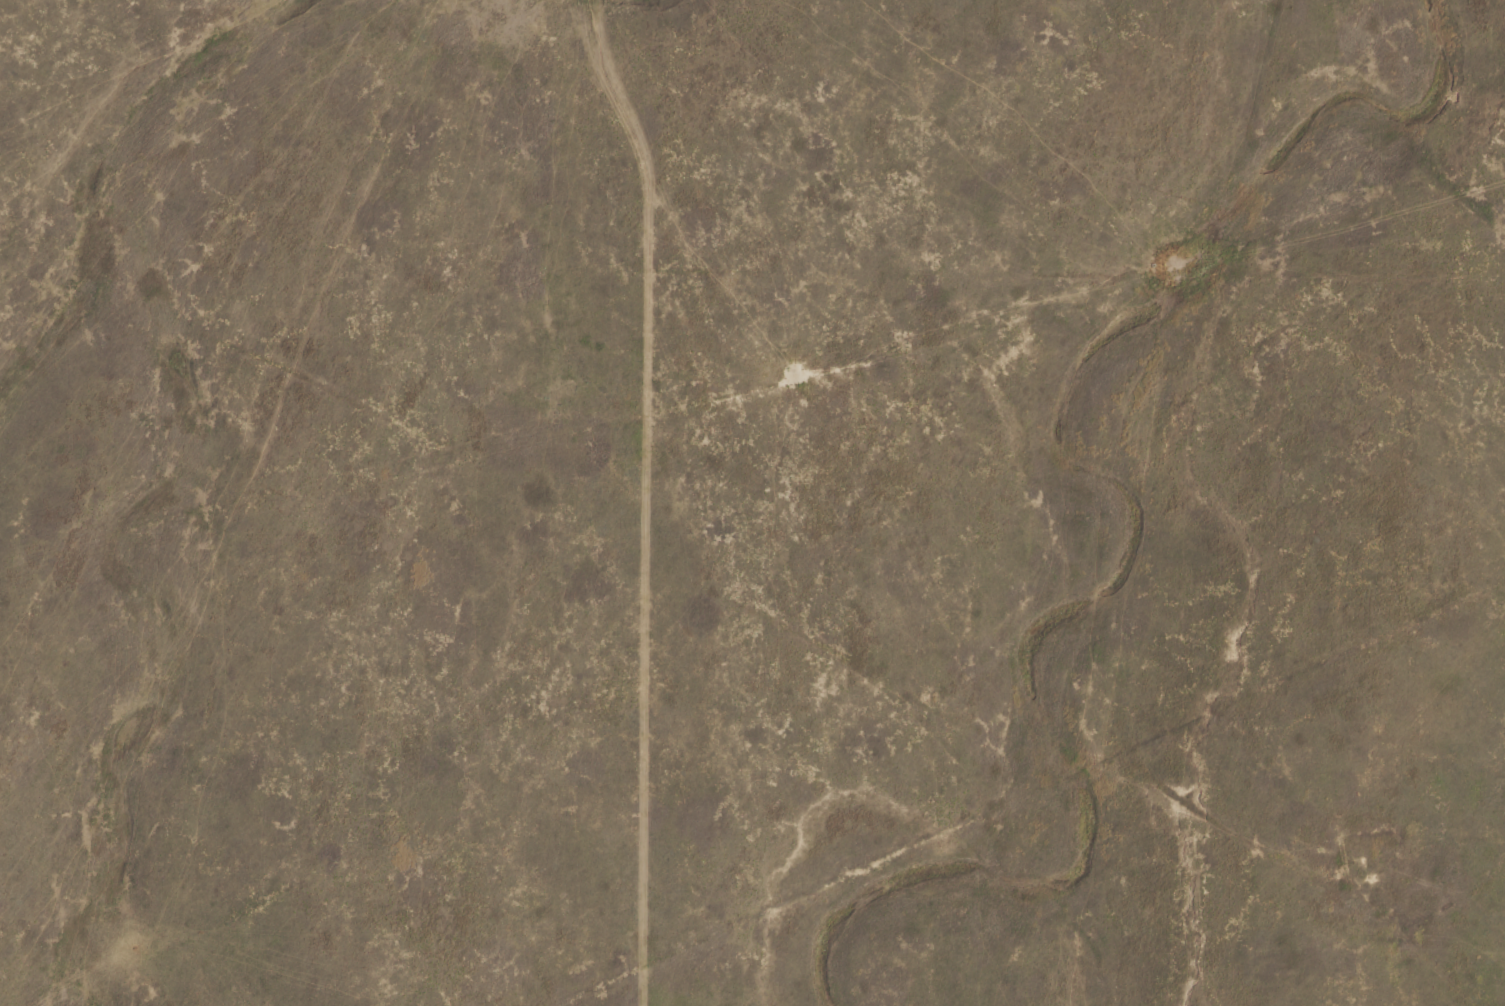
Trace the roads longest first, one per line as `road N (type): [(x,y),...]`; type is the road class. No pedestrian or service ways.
road 1 (residential): [(1504,964),(1408,852),(1393,804),(1382,419),(1351,333),(1287,258),(1287,236),(1187,167),(815,0)]

